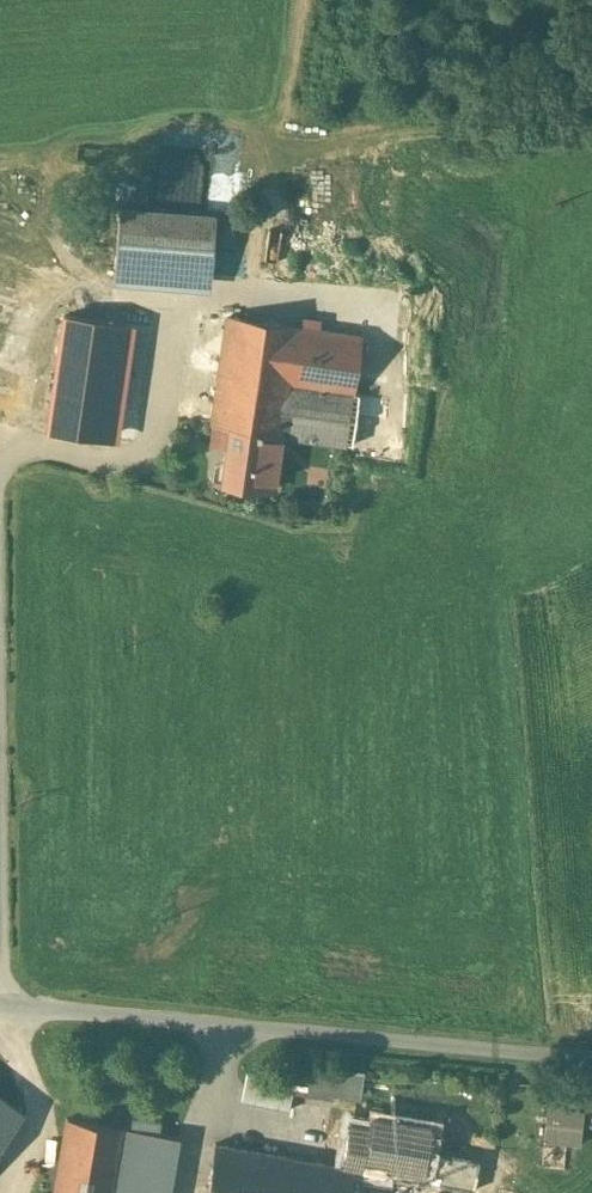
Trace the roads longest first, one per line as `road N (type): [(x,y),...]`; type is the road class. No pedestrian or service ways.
road 1 (unclassified): [(591,1057),(0,1001)]
road 2 (track): [(591,108),(496,131),(304,149),(278,172),(250,223),(240,282)]
road 3 (track): [(0,198),(38,212),(116,294)]

